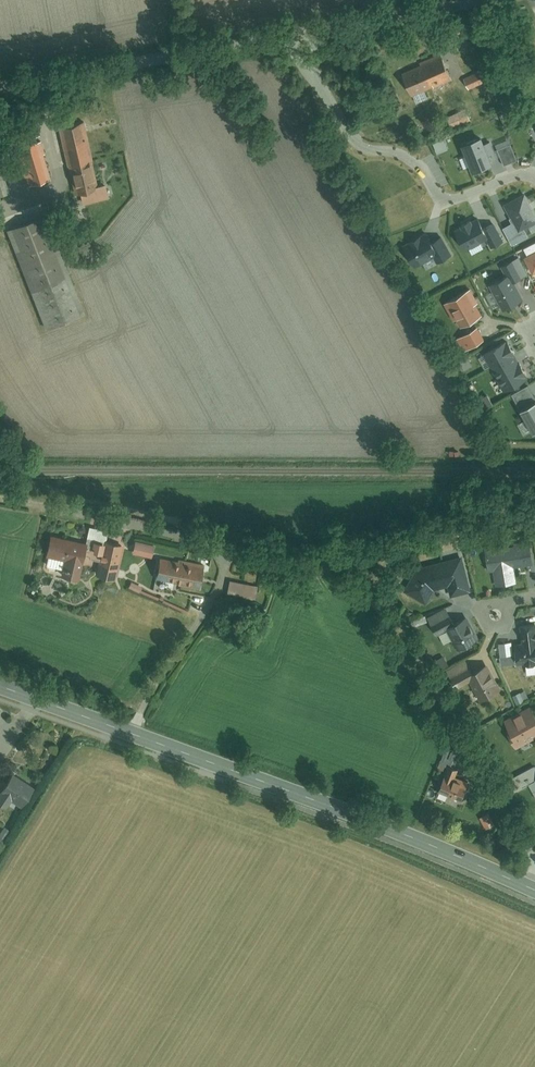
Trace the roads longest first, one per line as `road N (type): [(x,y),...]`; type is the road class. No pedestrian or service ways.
road 1 (primary): [(534,891),(0,686)]
road 2 (track): [(357,561),(534,863)]
road 3 (residential): [(534,176),(454,201),(441,197),(418,160),(371,149),(353,135),(316,78),(297,31)]
road 4 (residential): [(297,31),(0,83)]
road 5 (residential): [(0,500),(222,550)]
road 6 (residential): [(489,0),(297,31)]
road 7 (track): [(222,550),(291,563),(357,561)]

